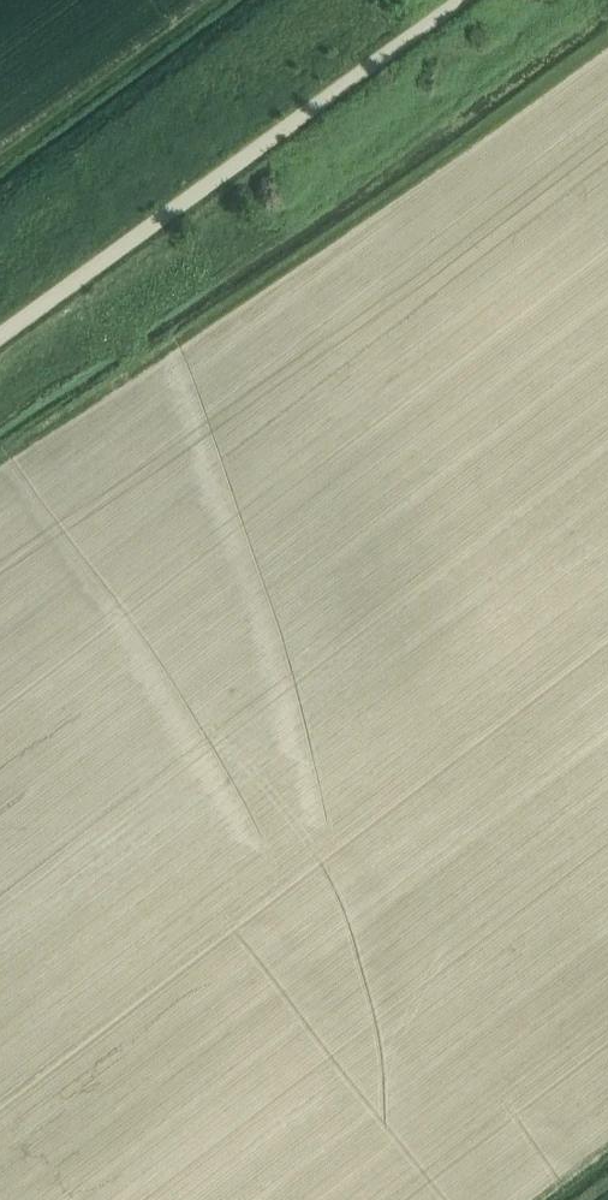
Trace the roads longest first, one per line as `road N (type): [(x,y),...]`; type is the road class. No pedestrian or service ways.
road 1 (unclassified): [(0,338),(466,0)]

